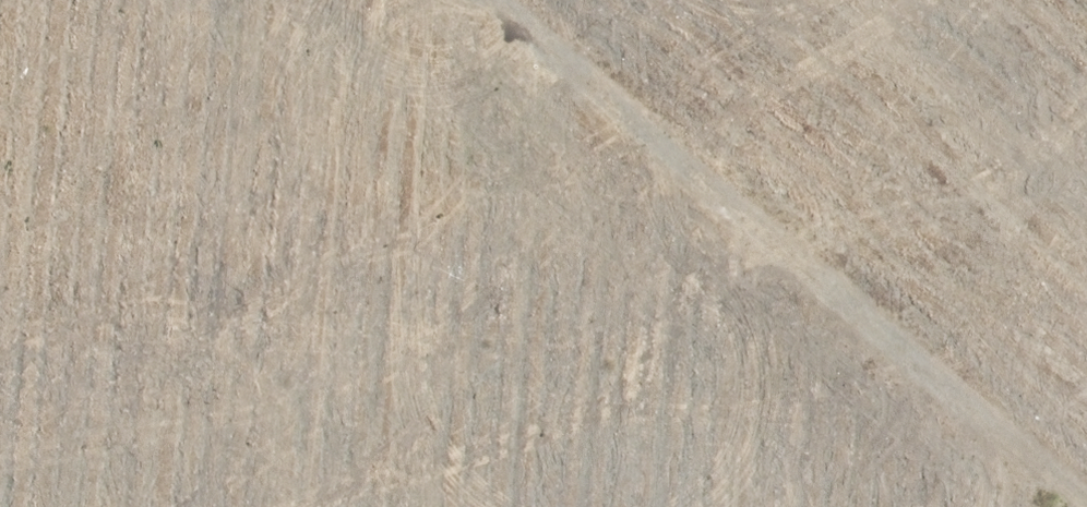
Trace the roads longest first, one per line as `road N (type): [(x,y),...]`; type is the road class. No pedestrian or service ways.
road 1 (unknown): [(447,506),(1050,0)]
road 2 (unknown): [(0,146),(283,506)]
road 3 (unknown): [(1086,344),(788,0)]

